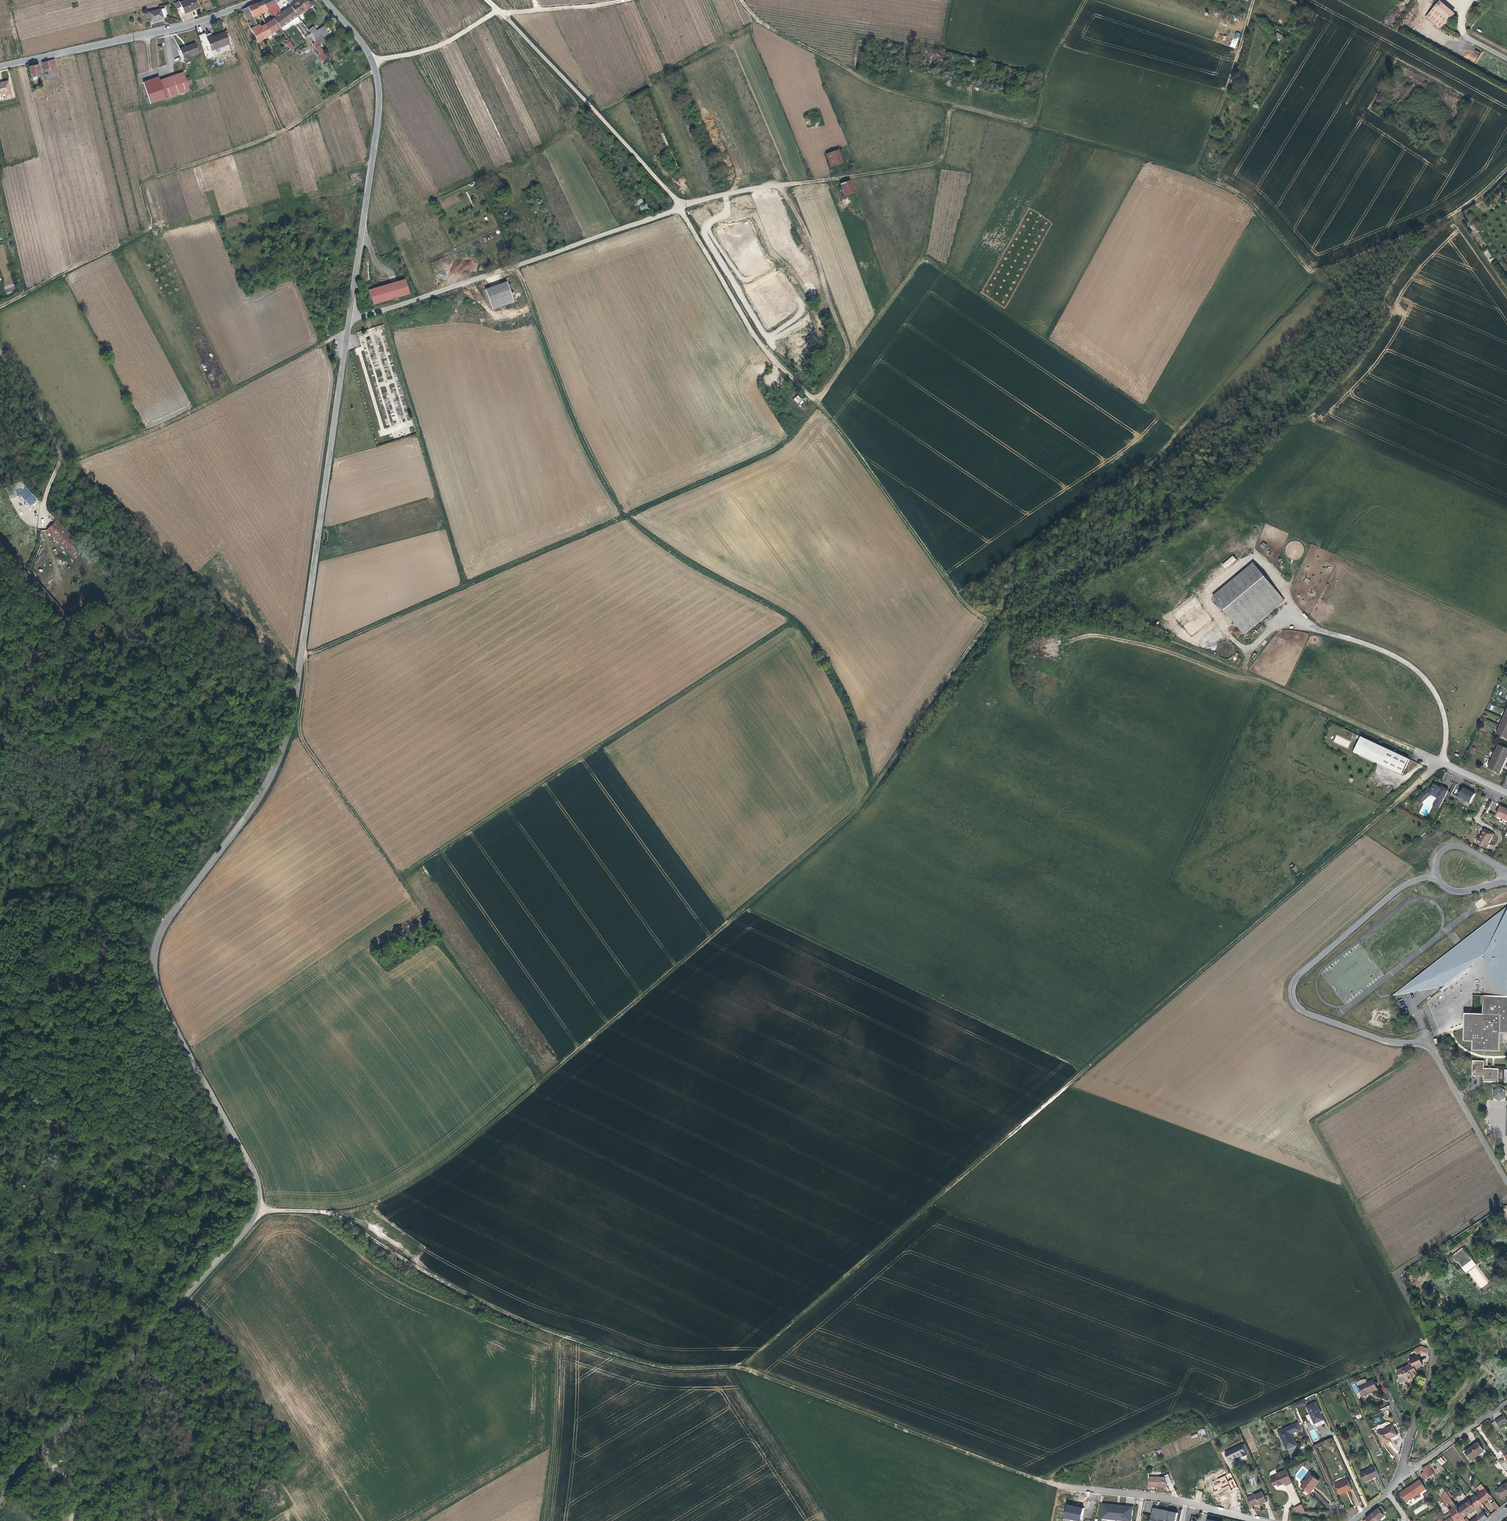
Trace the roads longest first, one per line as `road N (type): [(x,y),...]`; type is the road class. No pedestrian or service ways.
road 1 (tertiary): [(0,1500),(19,1463),(187,1296),(258,1208),(256,1176),(159,993),(153,962),(169,917),(270,780),(295,703),(379,108),(373,63),(325,0)]
road 2 (track): [(815,398),(985,627),(858,809),(456,1152),(391,1195),(330,1213)]
road 3 (track): [(1441,761),(737,1367)]
road 4 (track): [(1506,169),(1448,217),(1311,273),(1234,191),(881,87),(759,21),(741,0)]
road 5 (track): [(330,1213),(420,1270),(541,1328),(654,1365),(747,1369),(1061,1486)]
road 6 (track): [(305,656),(779,448),(817,403)]
road 7 (track): [(302,650),(305,744),(543,1080)]
road 8 (track): [(1311,273),(1116,510),(1018,582),(985,625)]
road 9 (residential): [(1506,1181),(1426,1046),(1320,1019),(1293,998),(1300,973),(1419,879)]
road 10 (track): [(0,307),(148,231),(145,180),(282,132),(375,70)]
road 11 (track): [(676,209),(757,339),(817,398),(847,348),(811,243),(780,186)]
road 12 (track): [(400,877),(795,621)]
road 13 (track): [(847,359),(925,259),(1178,432)]
road 14 (track): [(743,908),(1082,1071)]
road 15 (track): [(676,209),(736,192),(931,164),(946,150),(949,106)]
road 16 (track): [(61,458),(72,460),(174,422),(347,331)]
road 17 (track): [(383,310),(676,209)]
road 18 (track): [(1399,1274),(1315,1126),(1419,1054),(1420,1044)]
road 19 (track): [(383,310),(465,586)]
road 20 (track): [(516,266),(579,431),(626,517)]
road 21 (track): [(498,10),(681,206)]
road 22 (residential): [(0,65),(194,24),(255,0)]
road 23 (track): [(1441,761),(1445,718),(1419,672),(1385,651),(1282,616)]
road 24 (track): [(1428,1340),(1214,1437)]
road 25 (track): [(1265,682),(1122,639),(1087,635),(1063,644)]
road 26 (track): [(1040,1480),(1179,1413),(1202,1414),(1214,1437)]
road 27 (residential): [(1258,1520),(1163,1498),(1061,1486)]
road 28 (track): [(556,1333),(545,1520)]
road 29 (track): [(1254,0),(1192,173)]
road 30 (track): [(733,1367),(833,1520)]
road 31 (track): [(1421,754),(1256,677)]
road 32 (track): [(0,352),(60,453),(43,510)]
road 33 (residential): [(1401,1477),(1430,1379),(1427,1337)]
road 34 (track): [(498,10),(441,46),(373,63)]
road 35 (track): [(1030,125),(1084,0)]
road 36 (unclassified): [(1506,1403),(1401,1477)]
road 37 (track): [(625,0),(498,10)]

